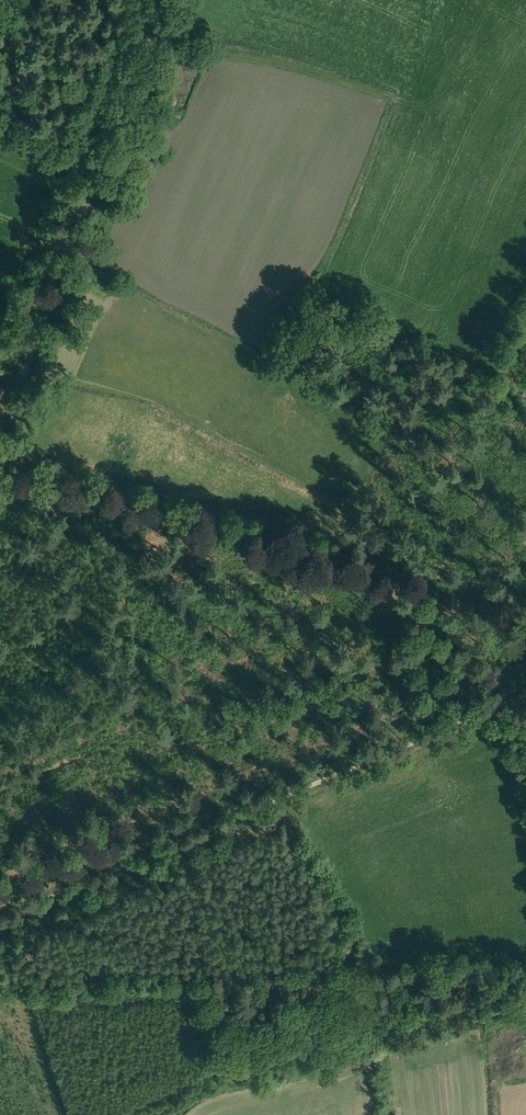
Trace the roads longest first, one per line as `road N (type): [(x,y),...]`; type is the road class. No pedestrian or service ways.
road 1 (track): [(0,908),(525,681)]

